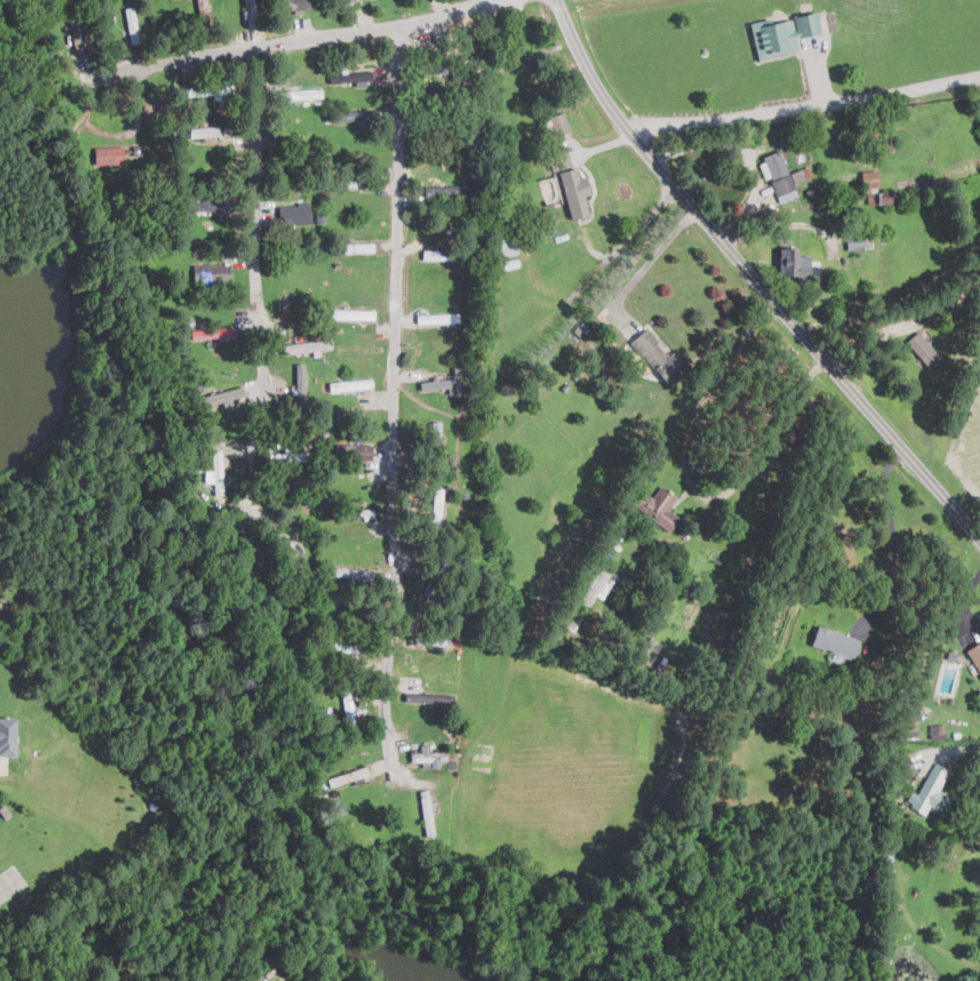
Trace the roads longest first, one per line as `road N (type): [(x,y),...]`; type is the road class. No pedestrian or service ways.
road 1 (residential): [(398,772),(387,726),(387,676),(400,628),(387,452),(403,273),(393,30)]
road 2 (residential): [(556,0),(625,126),(979,536)]
road 3 (residential): [(251,507),(261,311),(258,48)]
road 4 (residential): [(125,73),(393,30),(495,0)]

